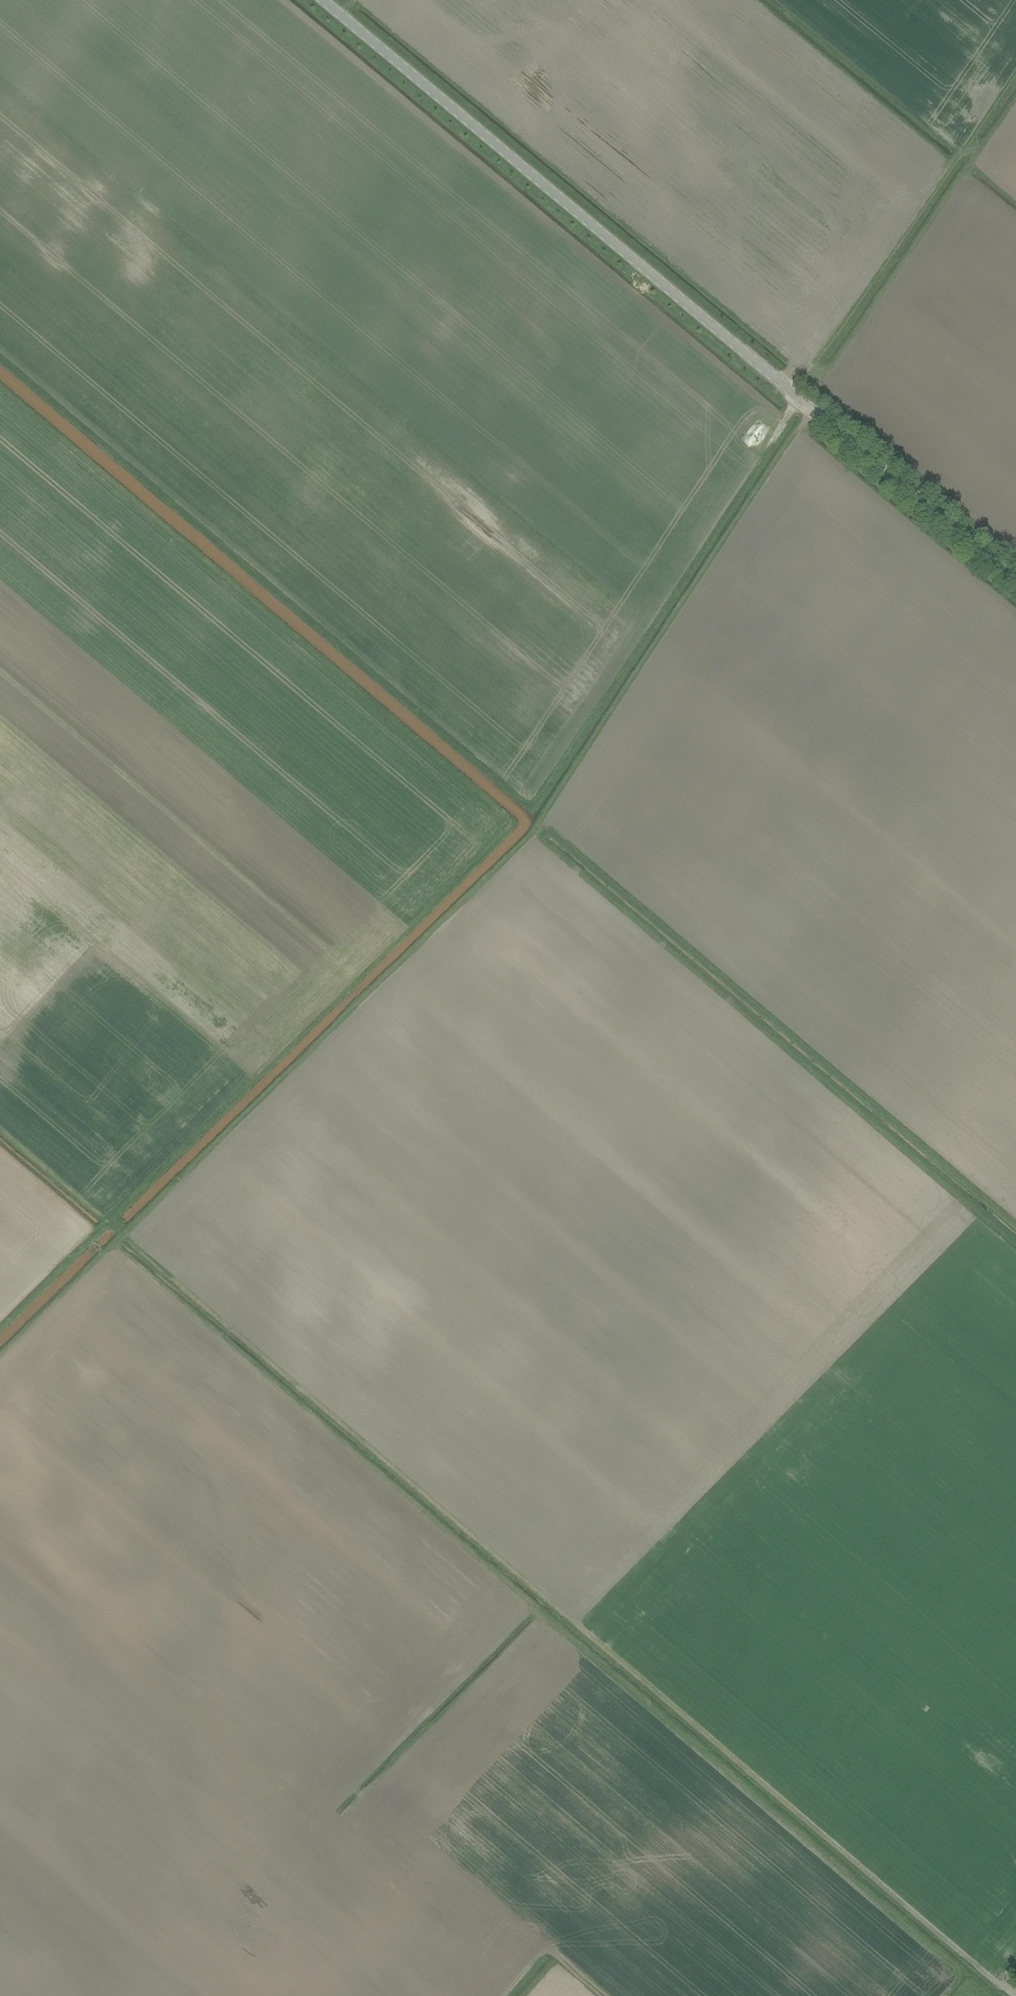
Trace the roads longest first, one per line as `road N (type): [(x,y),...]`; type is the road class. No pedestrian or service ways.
road 1 (tertiary): [(1015,579),(319,0)]

